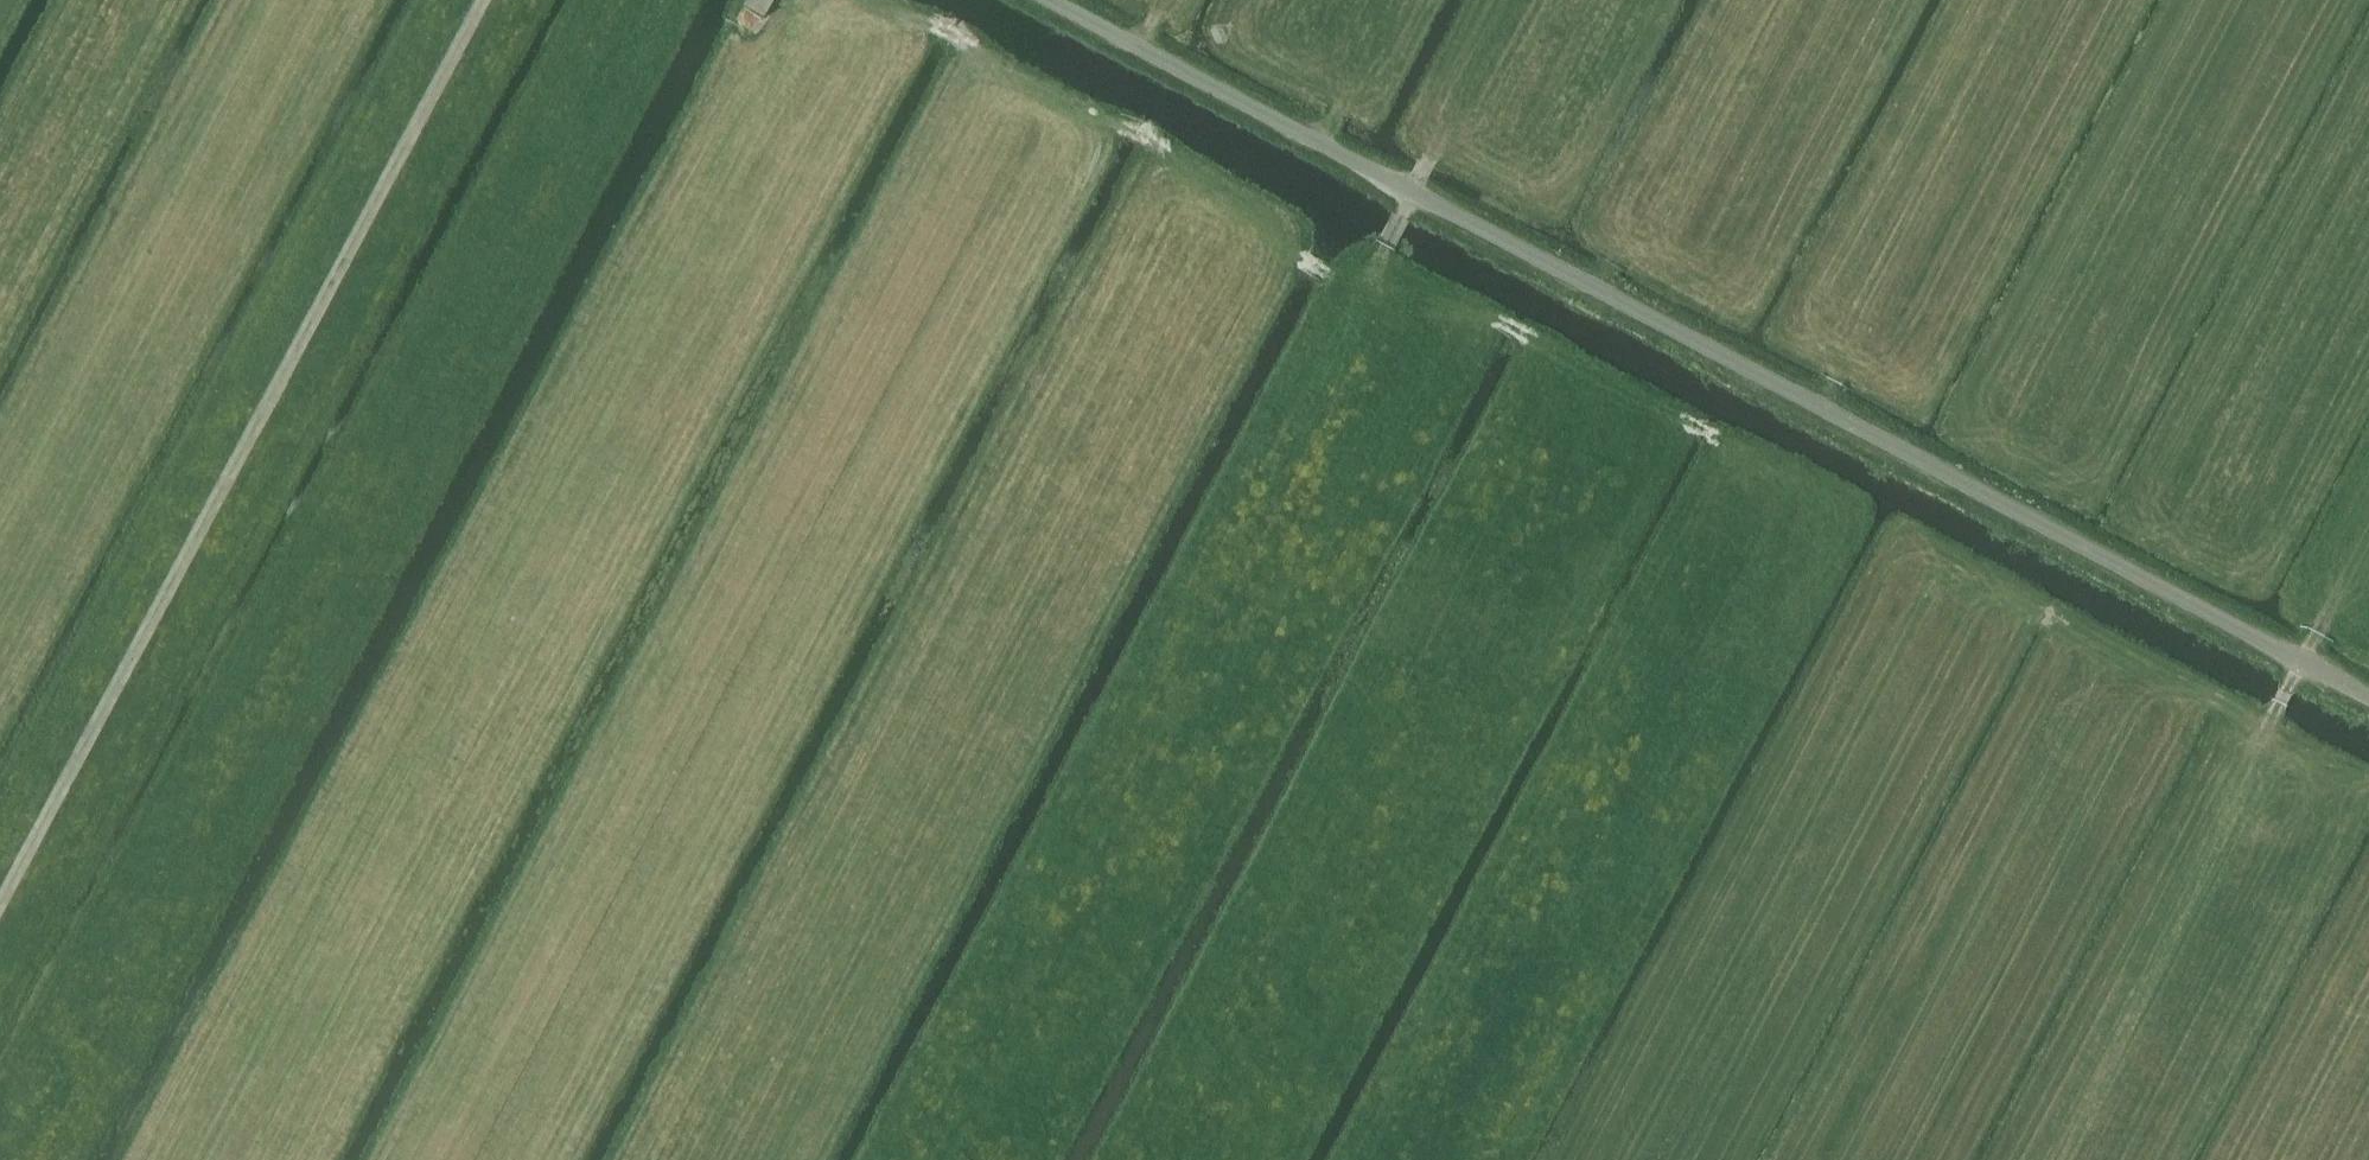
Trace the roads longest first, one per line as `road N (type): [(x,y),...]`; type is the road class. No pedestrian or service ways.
road 1 (unclassified): [(2368,698),(1048,0)]
road 2 (track): [(0,903),(485,0)]
road 3 (track): [(2091,1159),(2165,972),(2256,791),(2268,721),(2302,663)]
road 4 (track): [(1314,400),(1416,196)]
road 5 (track): [(2368,535),(2302,663)]

